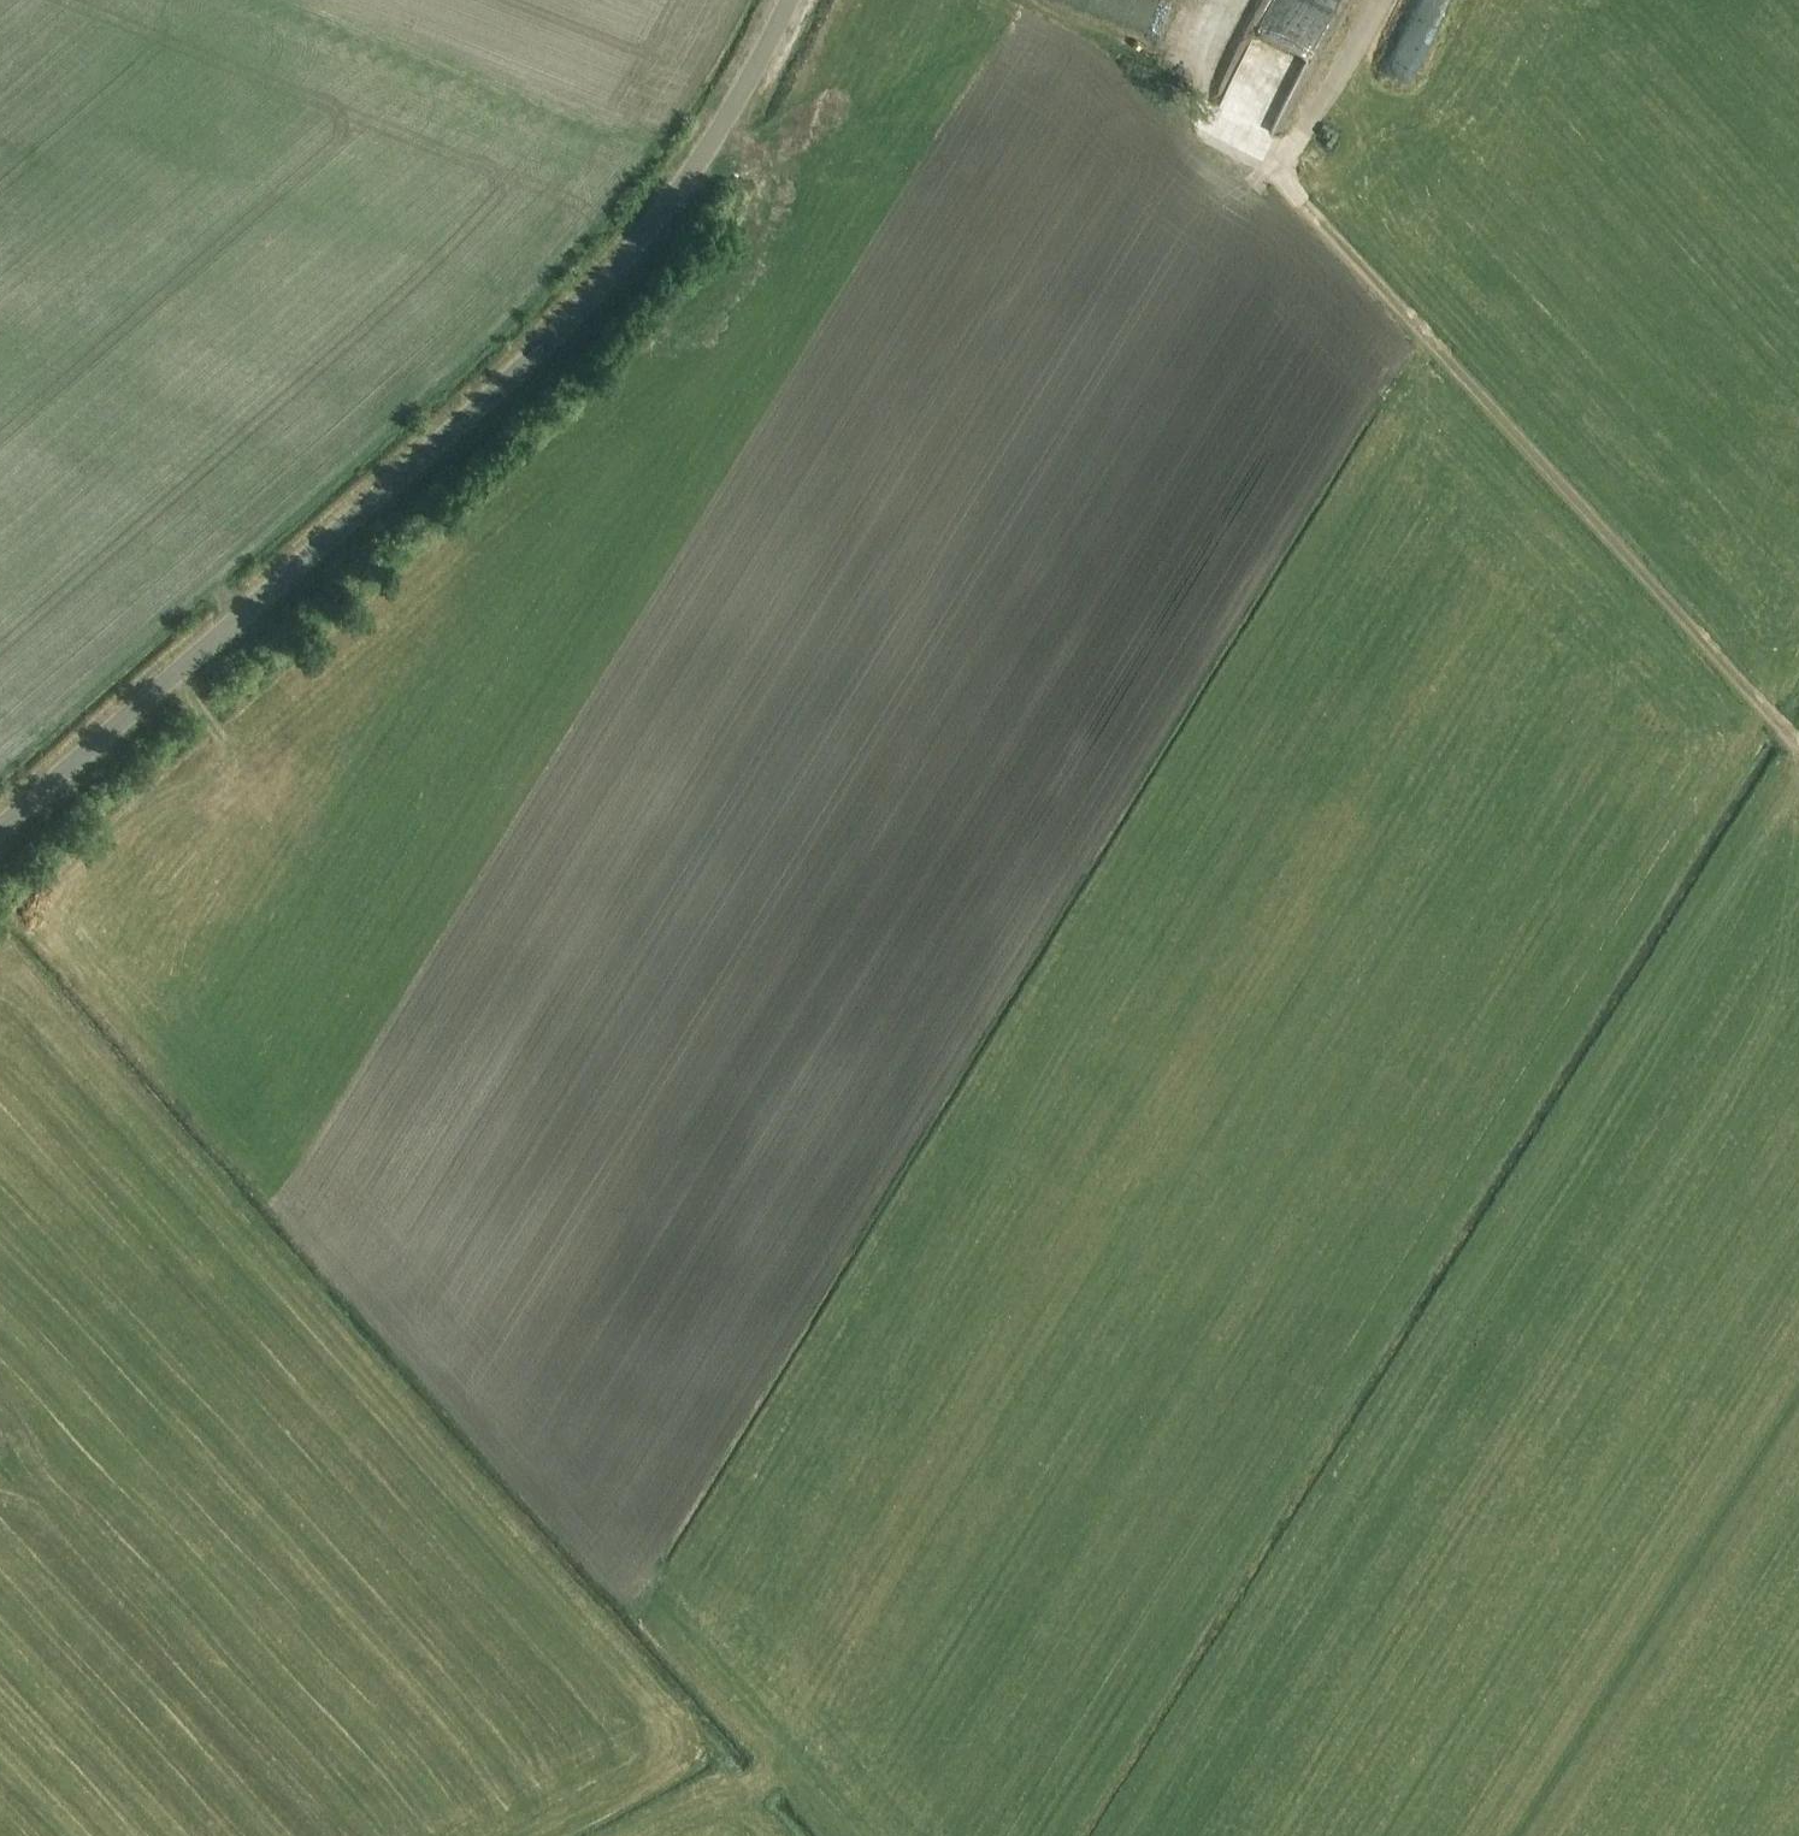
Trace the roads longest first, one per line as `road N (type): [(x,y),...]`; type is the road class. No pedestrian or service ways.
road 1 (unclassified): [(0,827),(543,347),(647,233),(788,0)]
road 2 (track): [(1376,0),(1280,170),(1798,737)]

